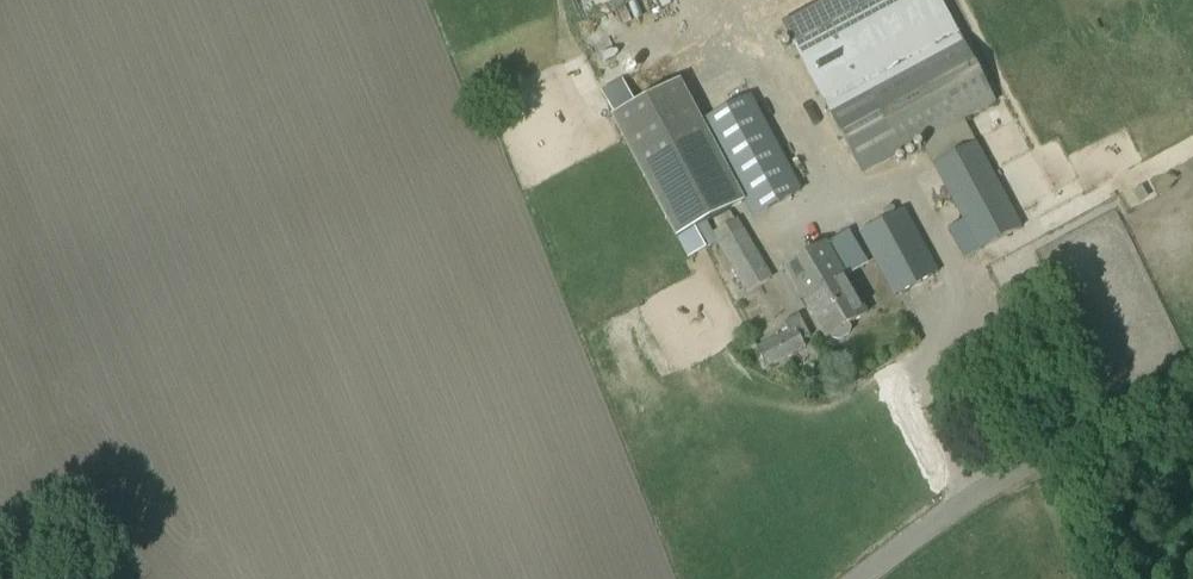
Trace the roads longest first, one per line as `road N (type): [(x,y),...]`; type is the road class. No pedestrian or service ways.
road 1 (unclassified): [(855,578),(1014,461),(1192,372)]

